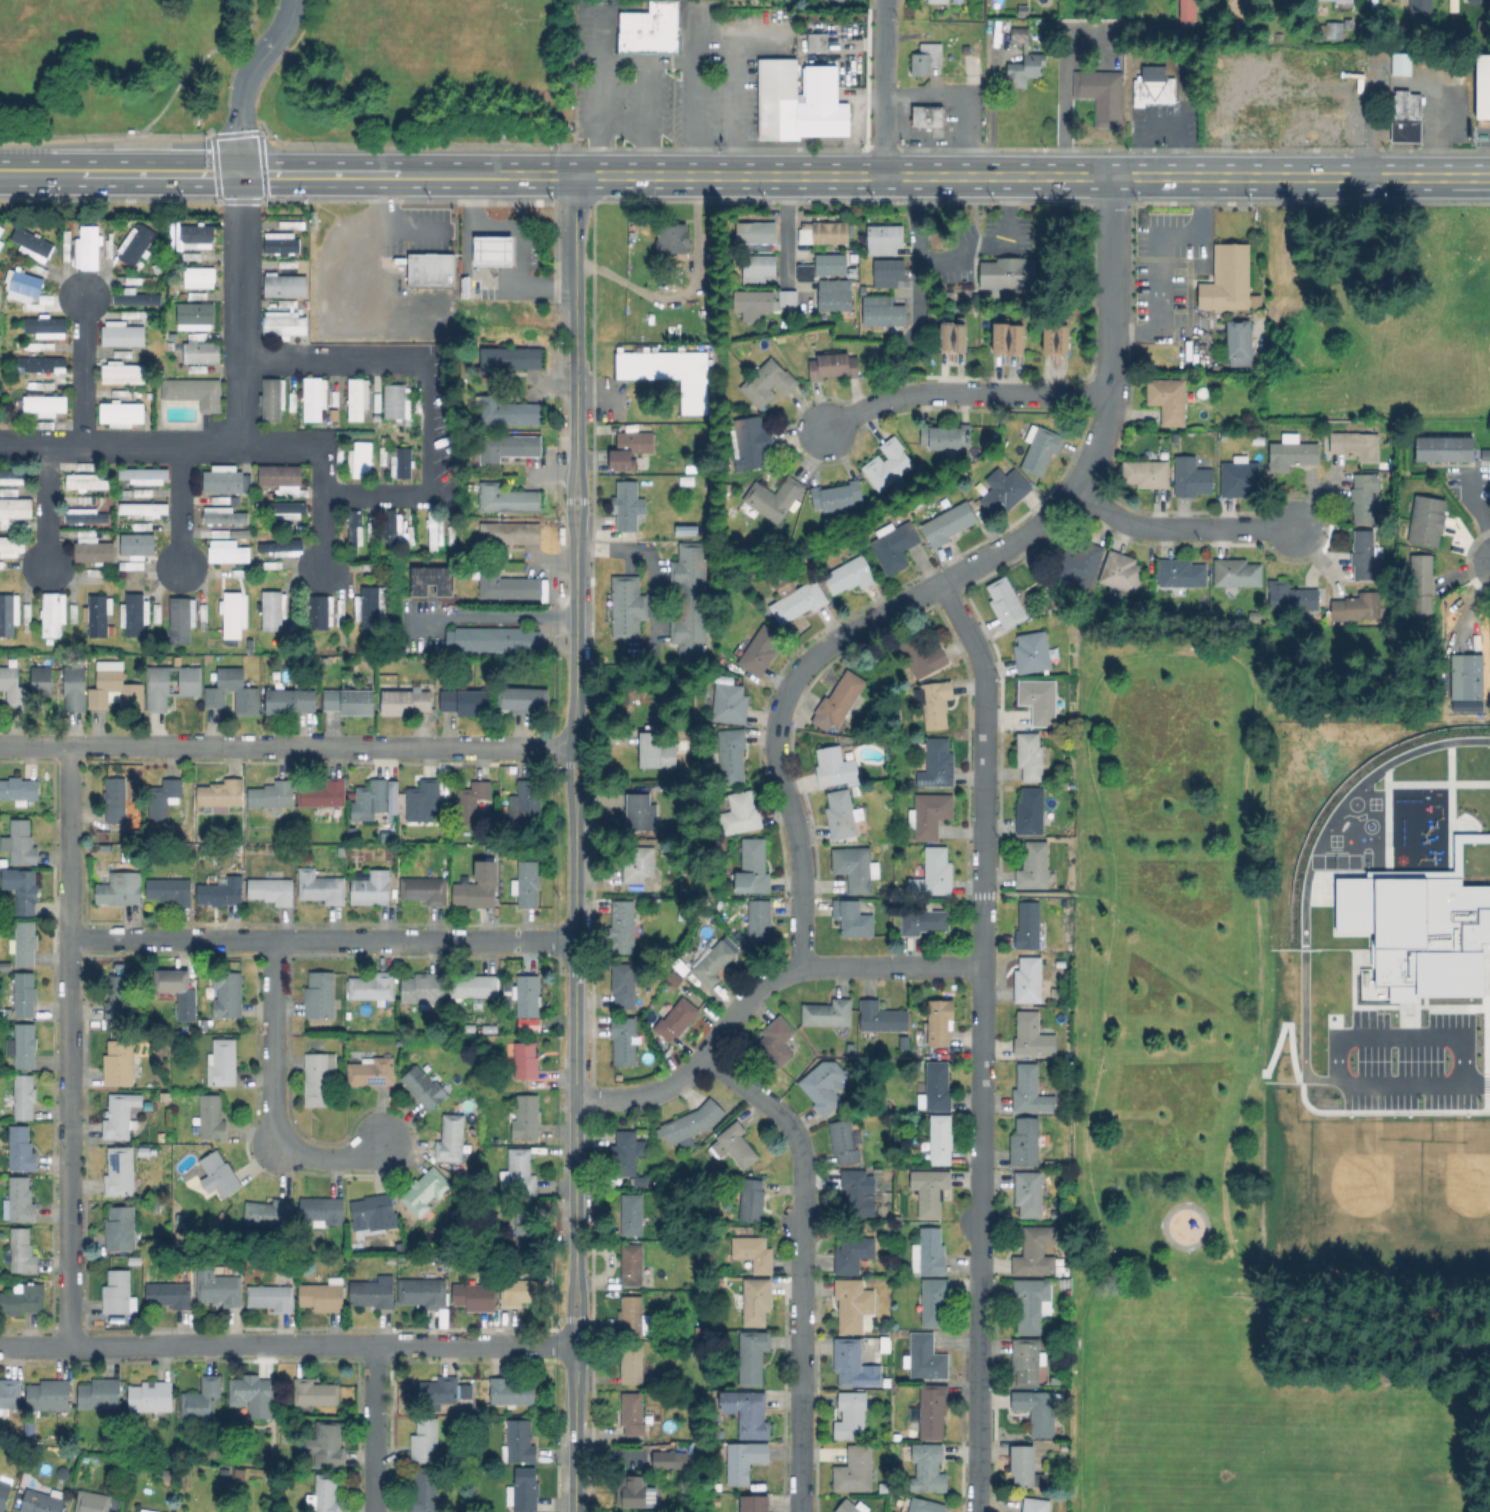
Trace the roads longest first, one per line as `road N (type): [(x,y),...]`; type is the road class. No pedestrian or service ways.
road 1 (tertiary): [(575,304),(574,1511)]
road 2 (secondary): [(1112,176),(0,173)]
road 3 (residential): [(71,744),(70,1347)]
road 4 (residential): [(0,744),(575,748)]
road 5 (residential): [(0,1346),(575,1344)]
road 6 (residential): [(70,938),(574,941)]
road 7 (residential): [(704,1054),(778,1107),(804,1156),(800,1511)]
road 8 (residential): [(574,1097),(641,1095),(677,1081),(743,998),(796,964),(979,968)]
road 9 (residential): [(980,895),(978,1272)]
road 10 (secondary): [(1489,177),(1112,176)]
road 11 (residential): [(1077,483),(1020,538),(818,649),(800,667)]
road 12 (residential): [(936,584),(981,663),(980,895)]
road 13 (residential): [(1112,176),(1110,395),(1077,483)]
road 14 (residential): [(800,667),(775,741),(801,858),(796,964)]
road 15 (residential): [(820,428),(897,396),(1110,395)]
road 16 (residential): [(978,1272),(974,1511)]
road 17 (residential): [(1295,527),(1149,525),(1114,512),(1077,483)]
road 18 (residential): [(274,939),(276,1145)]
road 19 (residential): [(886,0),(883,175)]
road 20 (residential): [(375,1345),(374,1511)]
road 21 (tertiary): [(574,175),(575,304)]

